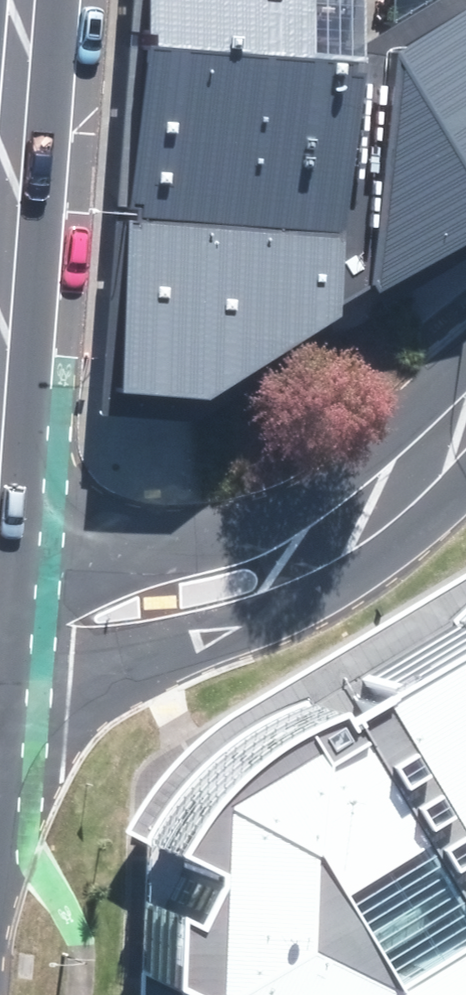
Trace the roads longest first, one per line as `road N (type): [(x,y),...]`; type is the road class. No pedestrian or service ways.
road 1 (tertiary): [(404,478),(353,572),(294,608),(144,660),(0,689)]
road 2 (tertiary): [(0,541),(187,536),(404,478)]
road 3 (secondary): [(0,269),(20,0)]

